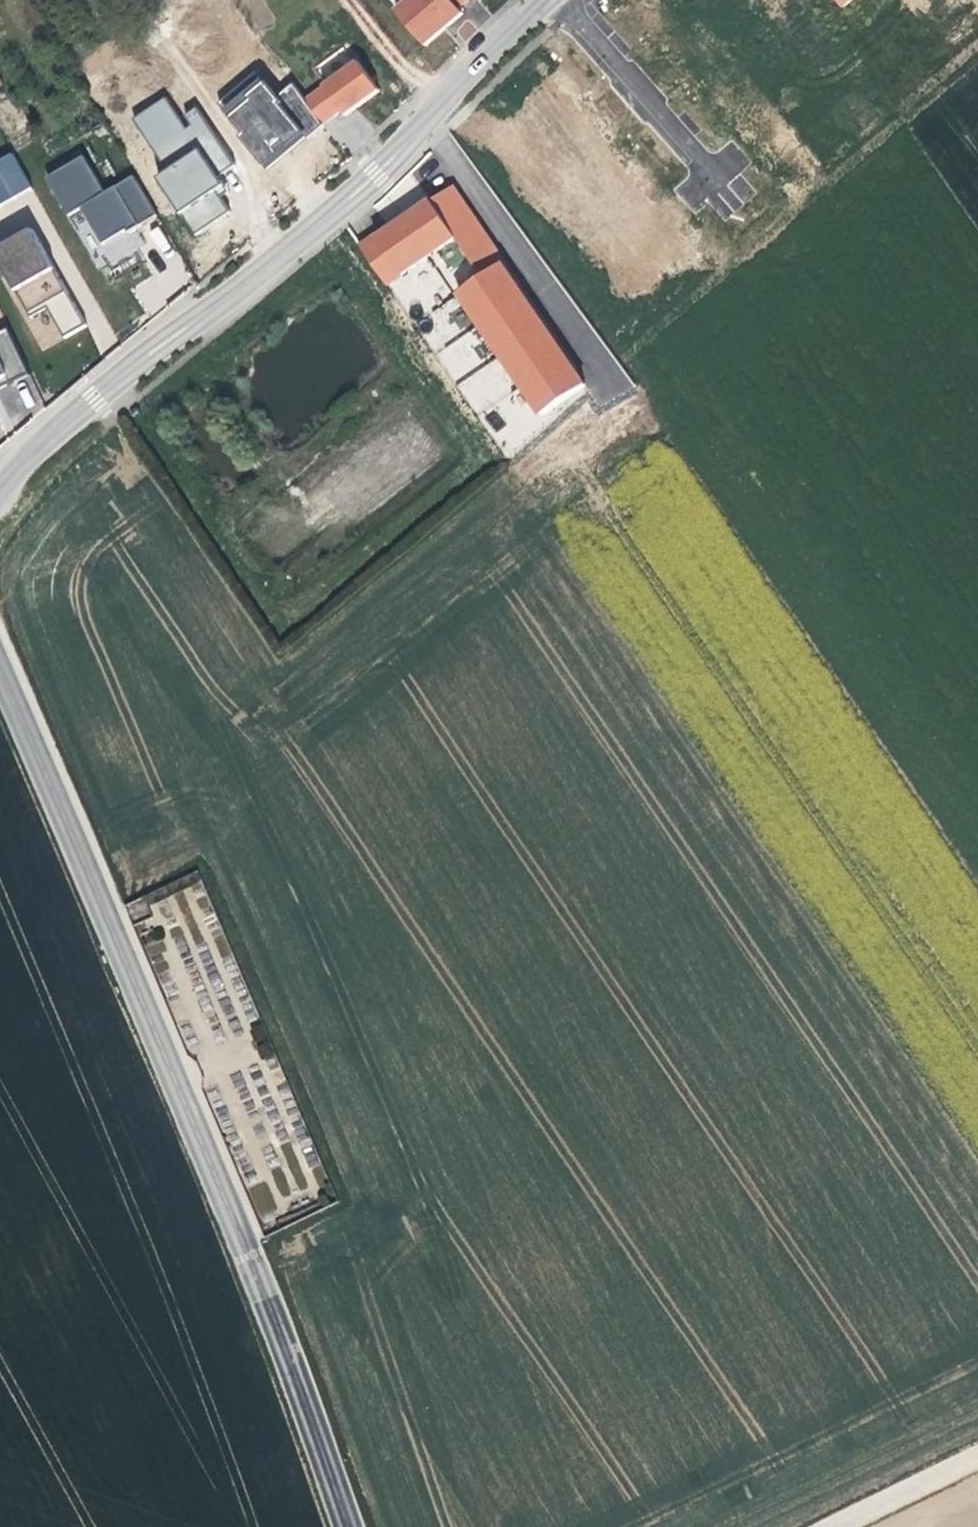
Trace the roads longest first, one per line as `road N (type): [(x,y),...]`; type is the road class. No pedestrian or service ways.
road 1 (tertiary): [(351,1526),(178,1075),(0,671)]
road 2 (tertiary): [(548,0),(470,70),(377,175),(94,400),(22,461),(0,491)]
road 3 (track): [(977,1450),(819,1526)]

